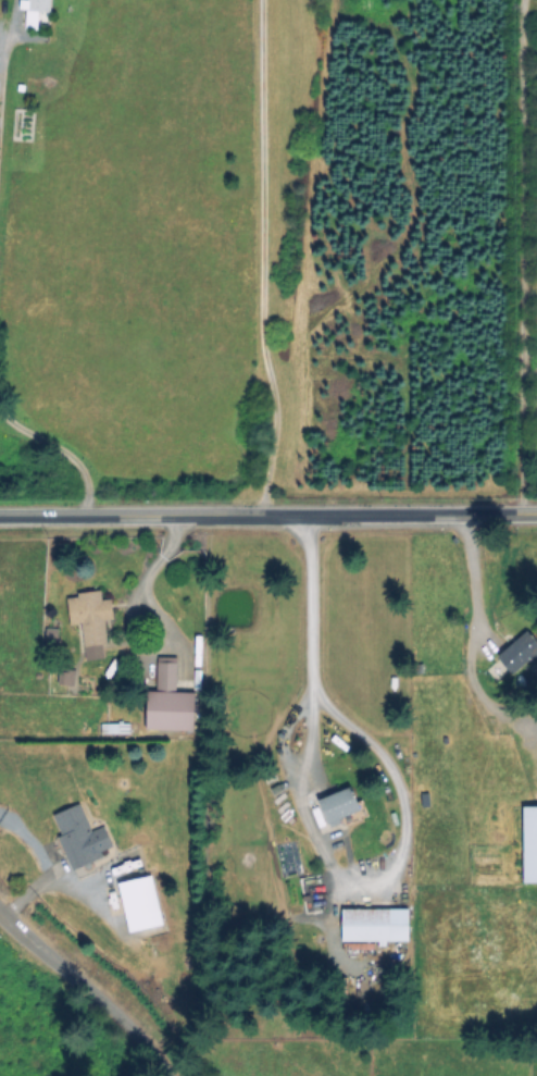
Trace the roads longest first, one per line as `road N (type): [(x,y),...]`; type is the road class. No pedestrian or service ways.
road 1 (tertiary): [(536,509),(0,514)]
road 2 (residential): [(166,1075),(135,1034),(0,913)]

